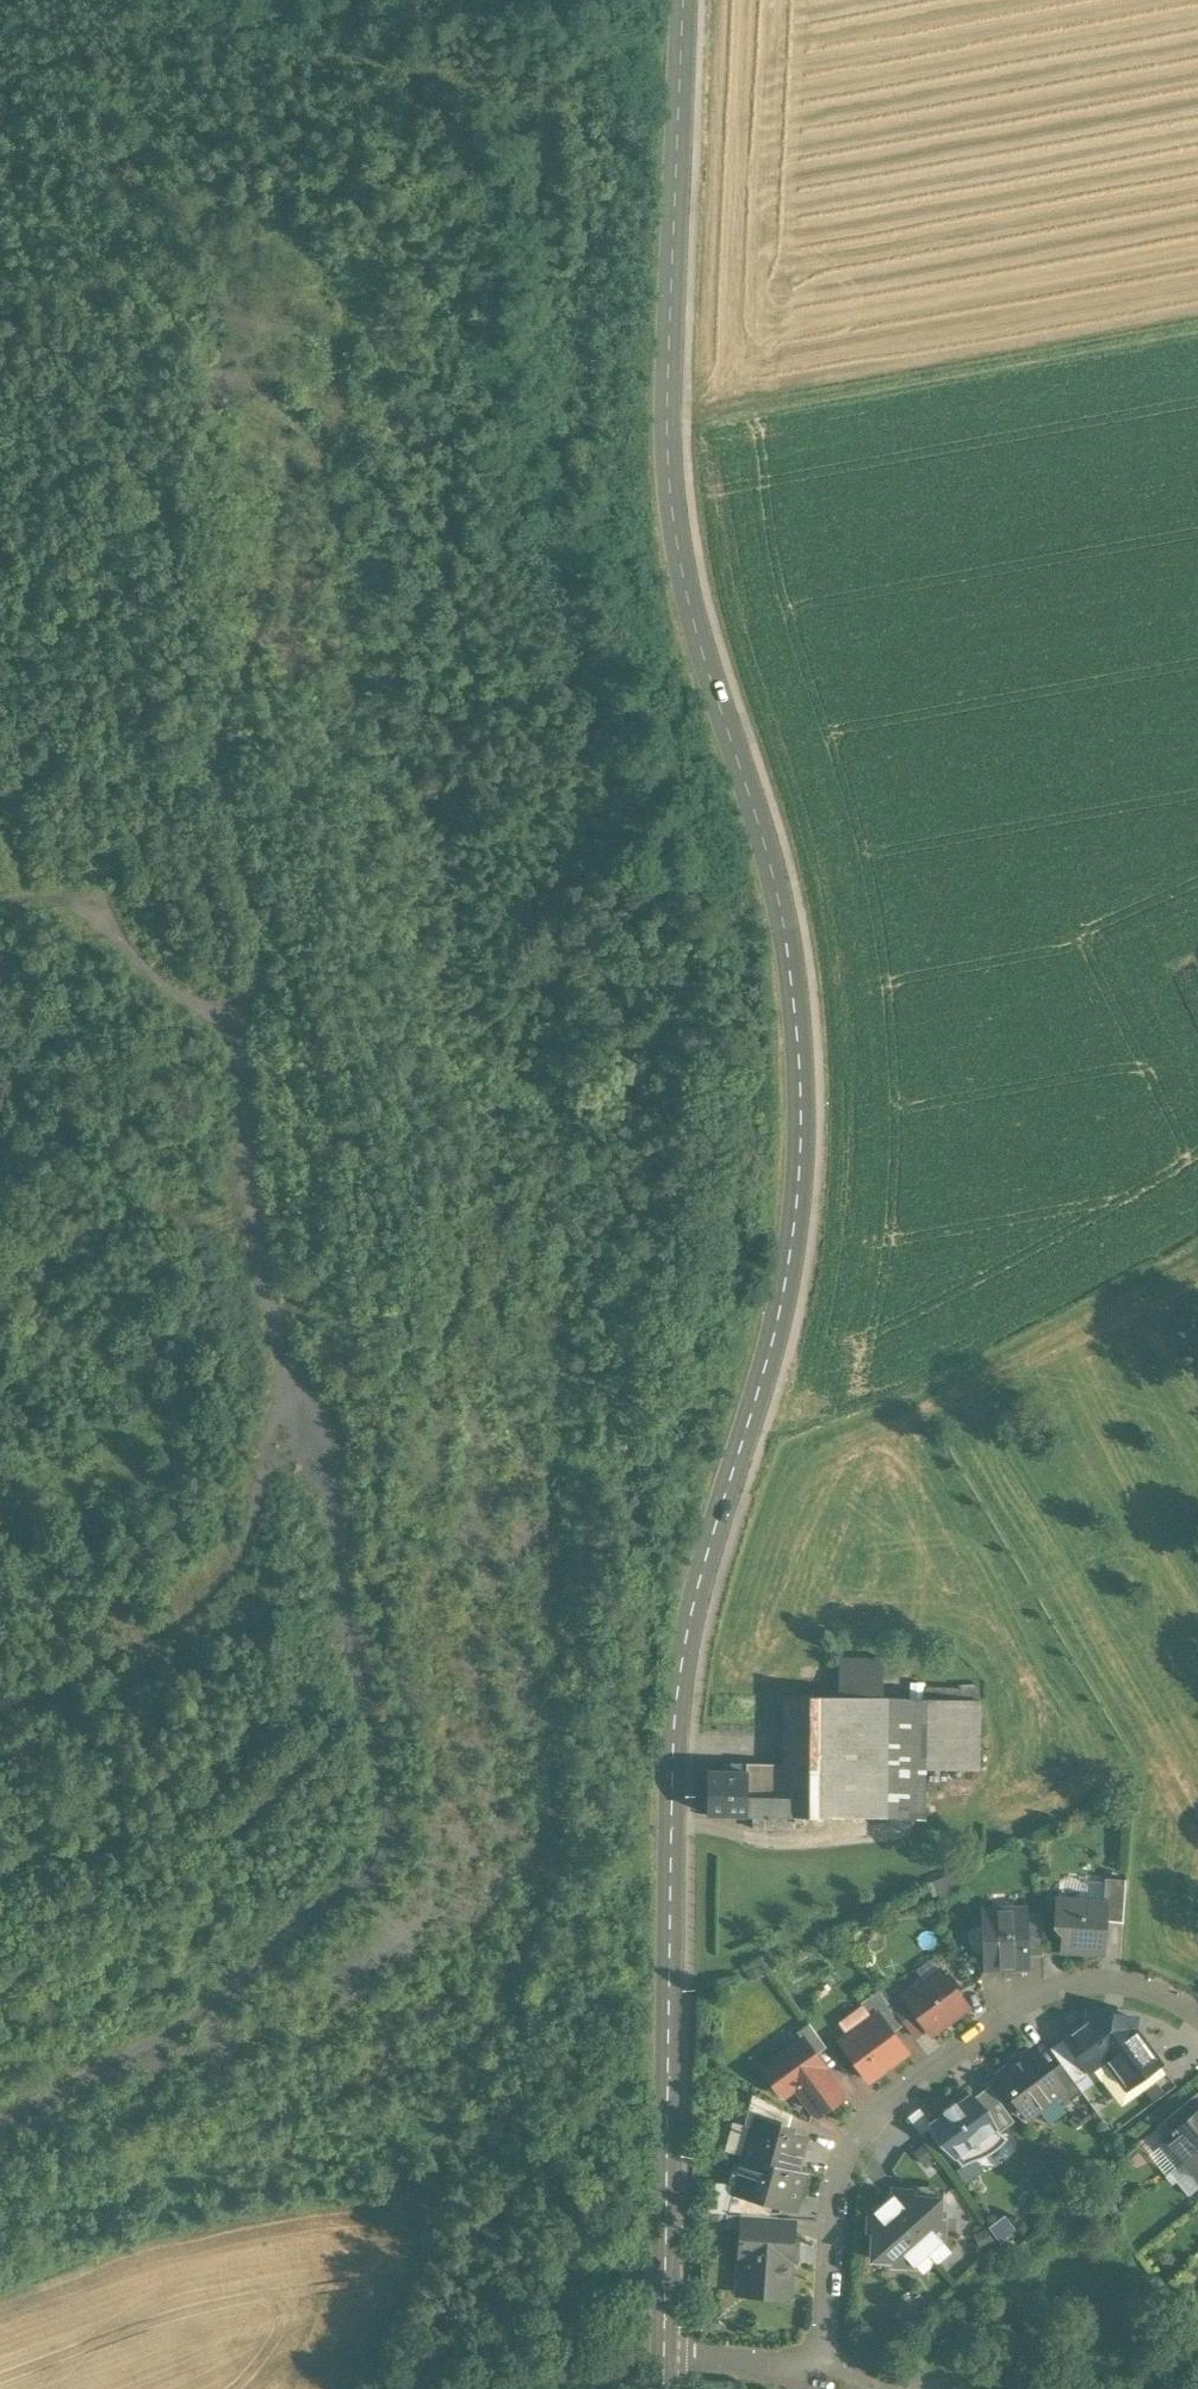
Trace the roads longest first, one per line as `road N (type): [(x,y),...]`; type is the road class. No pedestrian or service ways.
road 1 (residential): [(659,2351),(670,1728),(682,1638),(756,1463),(793,1333),(816,1191),(803,985),(787,908),(712,670),(680,506),(703,0)]
road 2 (residential): [(820,2369),(843,2159),(874,2119),(969,2043),(1060,1993),(1111,1982),(1148,1987),(1197,2018)]
road 3 (track): [(1197,345),(681,434)]
road 4 (track): [(661,2293),(573,2341),(528,2388)]
road 5 (residential): [(659,2351),(820,2369)]

